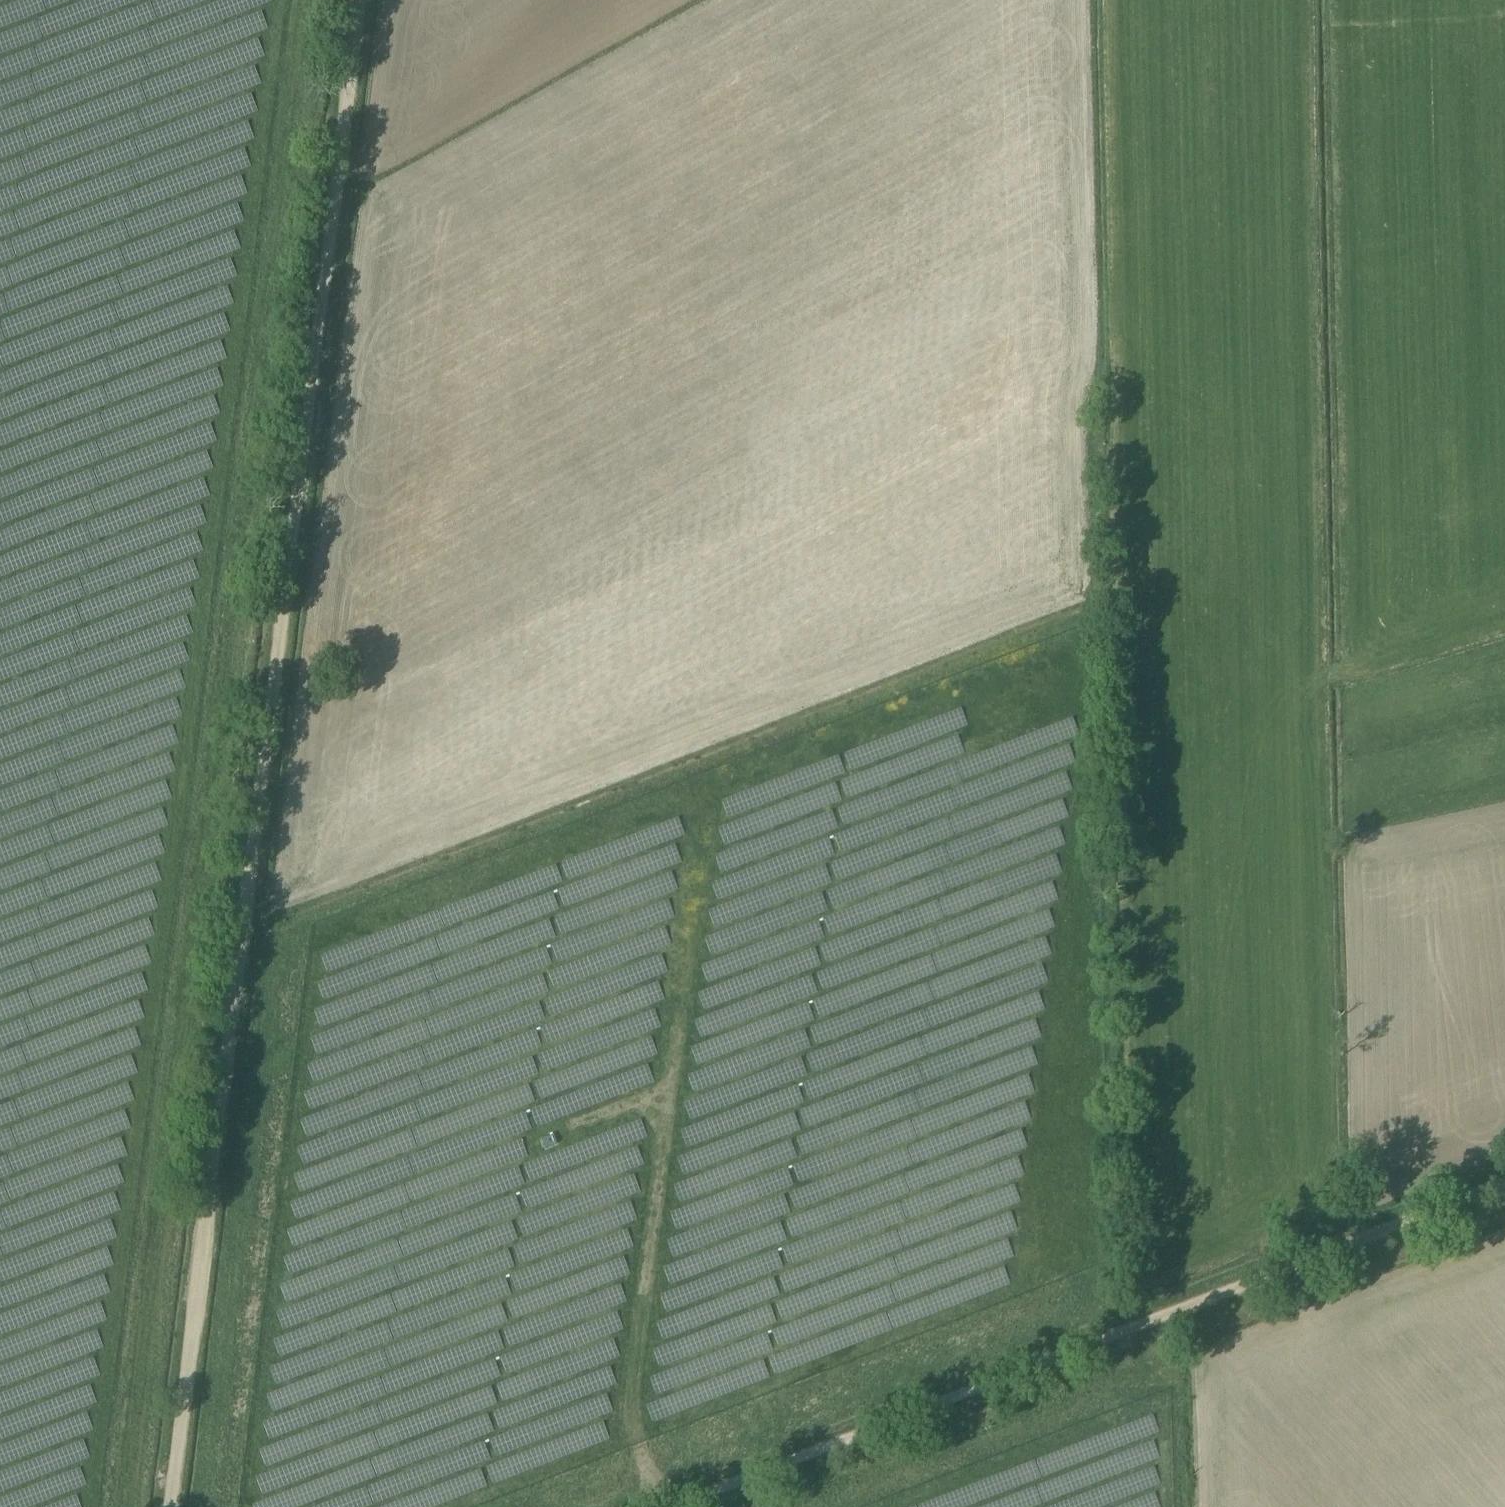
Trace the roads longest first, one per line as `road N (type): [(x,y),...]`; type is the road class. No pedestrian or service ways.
road 1 (track): [(166,1506),(357,0)]
road 2 (unclassified): [(680,1506),(1504,1189)]

